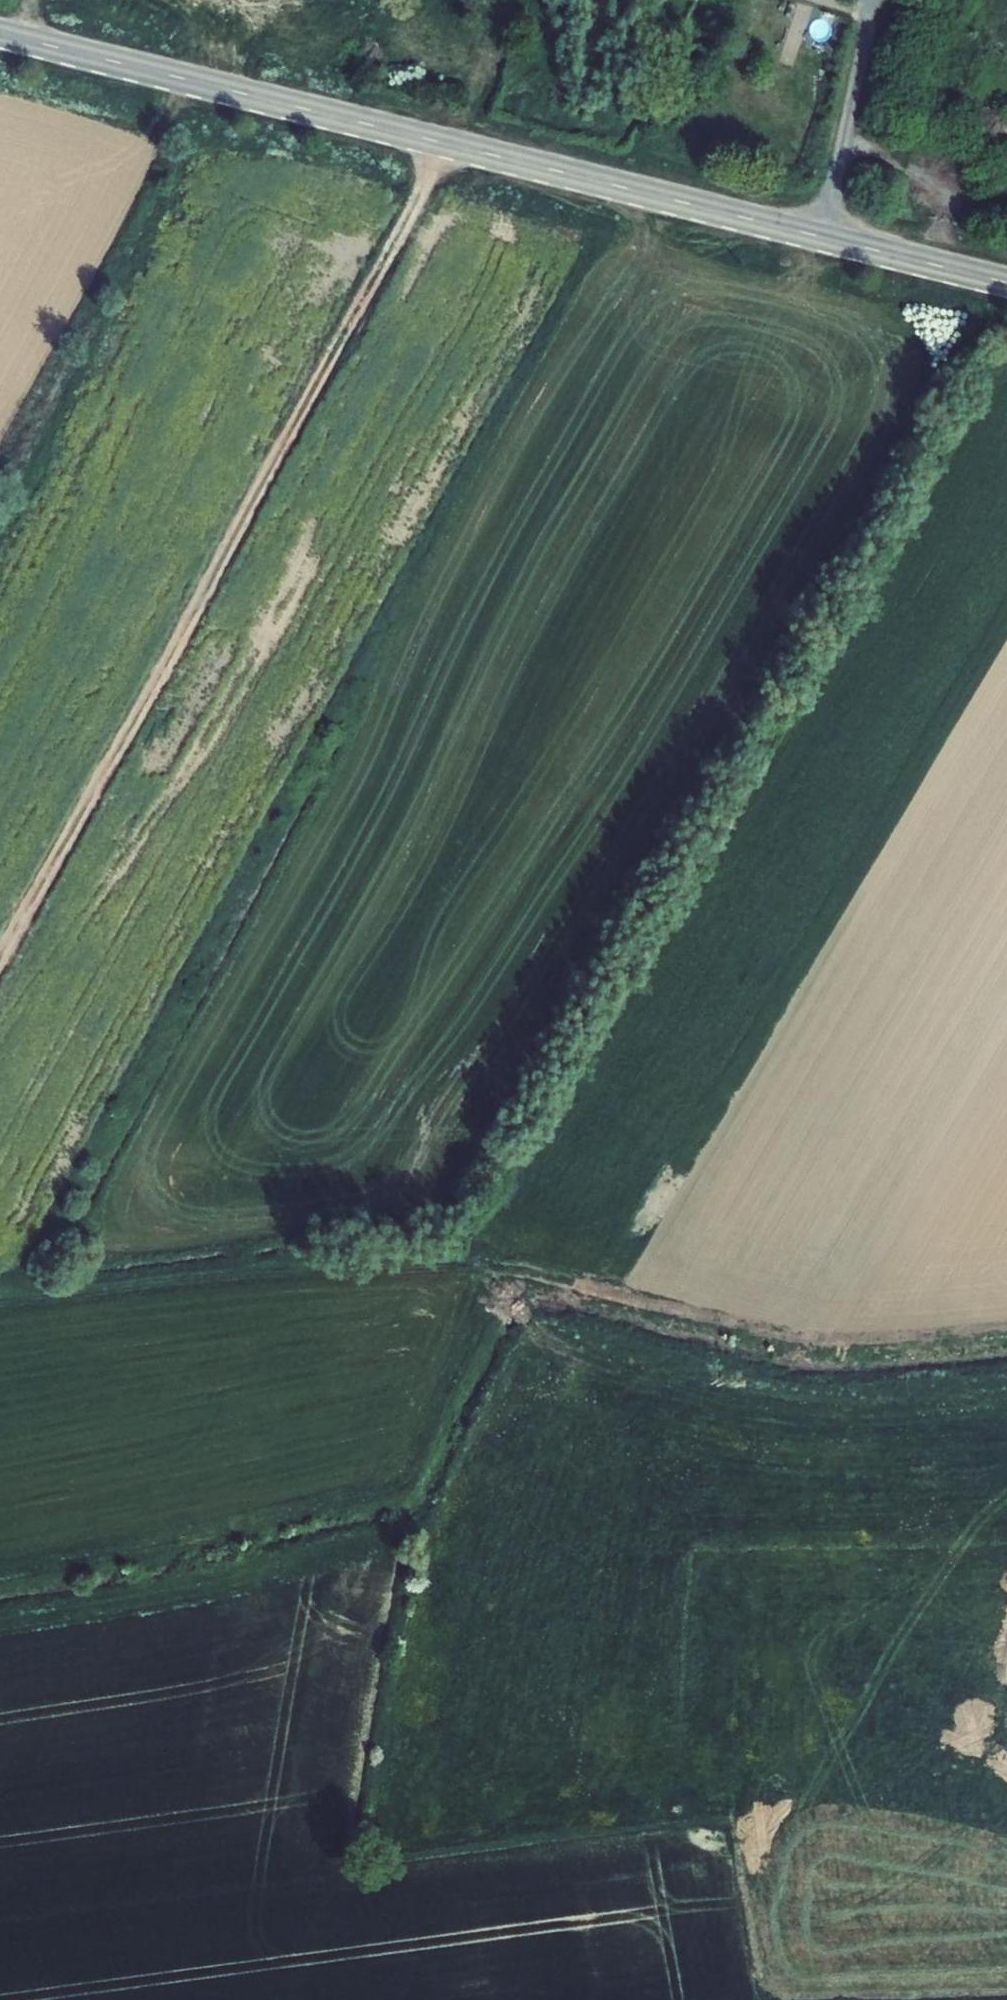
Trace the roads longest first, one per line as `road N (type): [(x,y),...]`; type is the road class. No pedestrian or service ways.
road 1 (secondary): [(0,33),(1006,284)]
road 2 (track): [(821,238),(878,0)]

